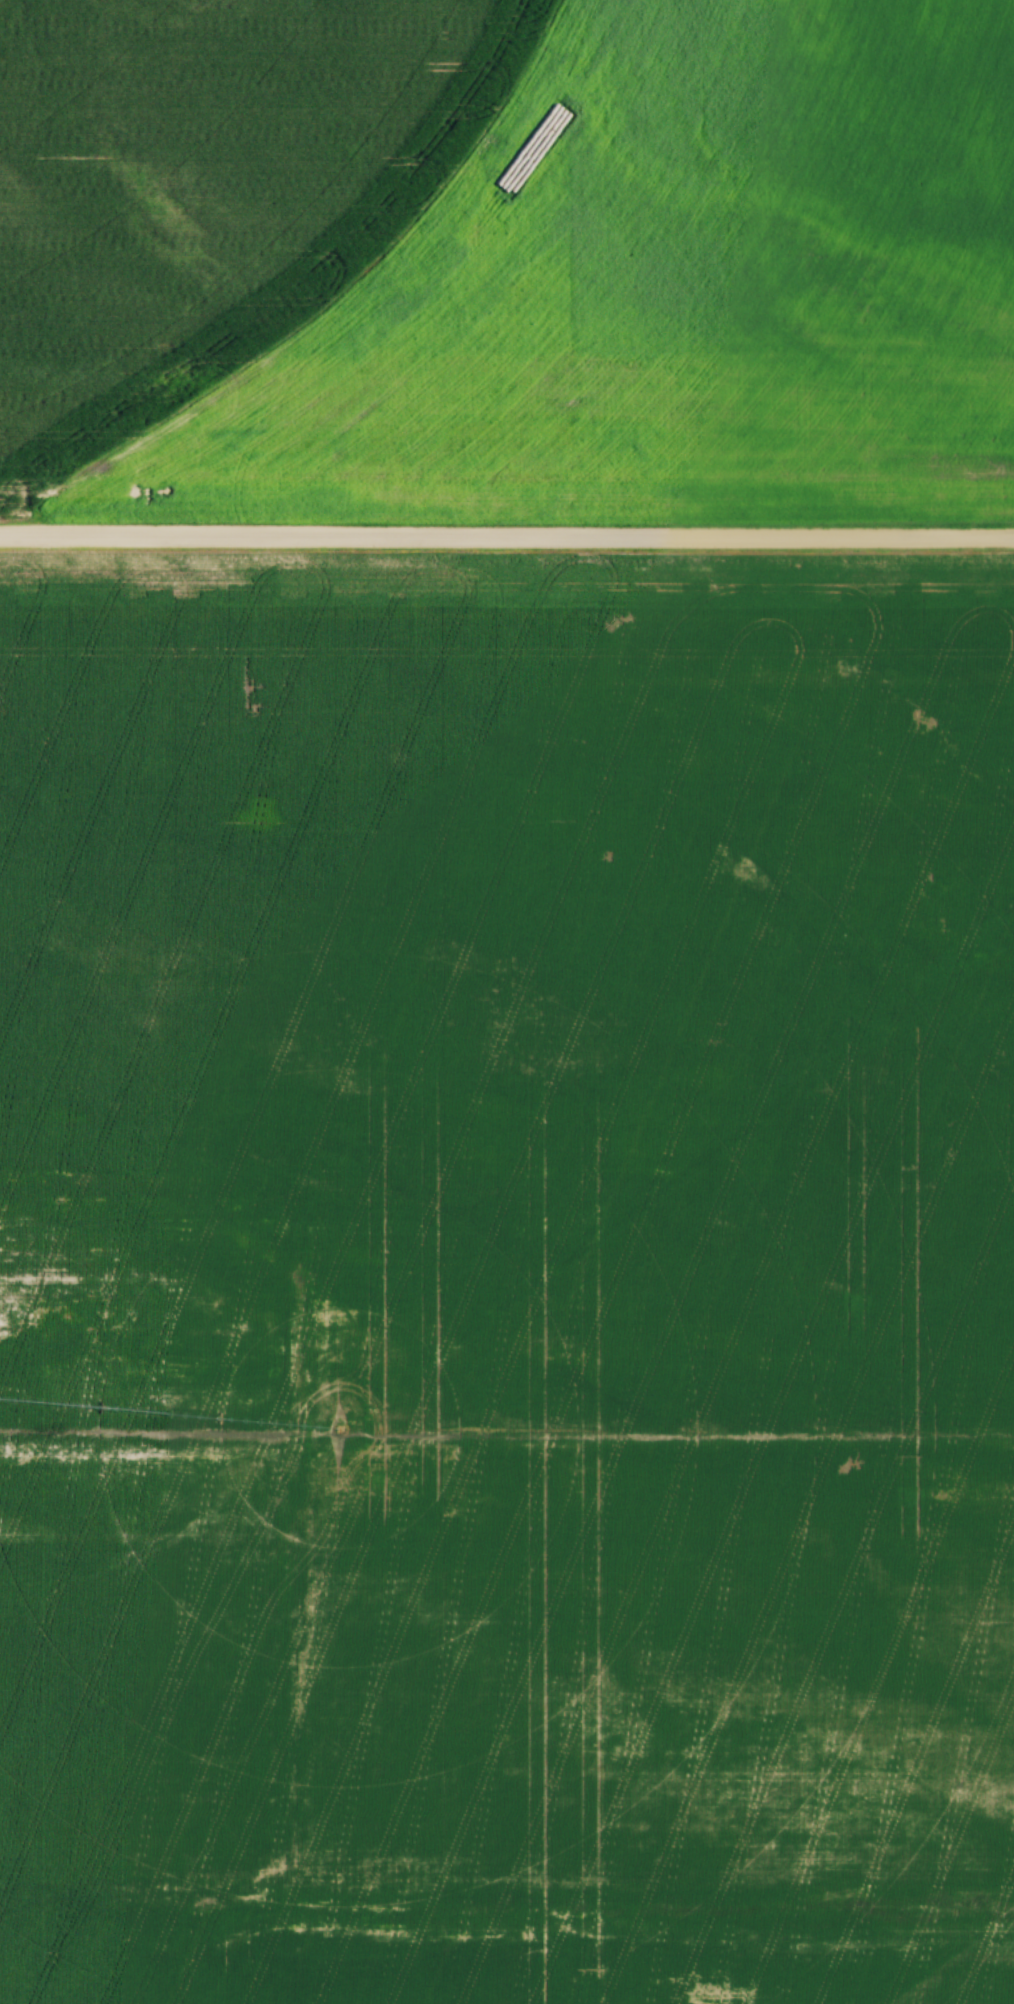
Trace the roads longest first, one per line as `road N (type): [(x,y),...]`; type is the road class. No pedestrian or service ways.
road 1 (residential): [(0,536),(1013,538)]

